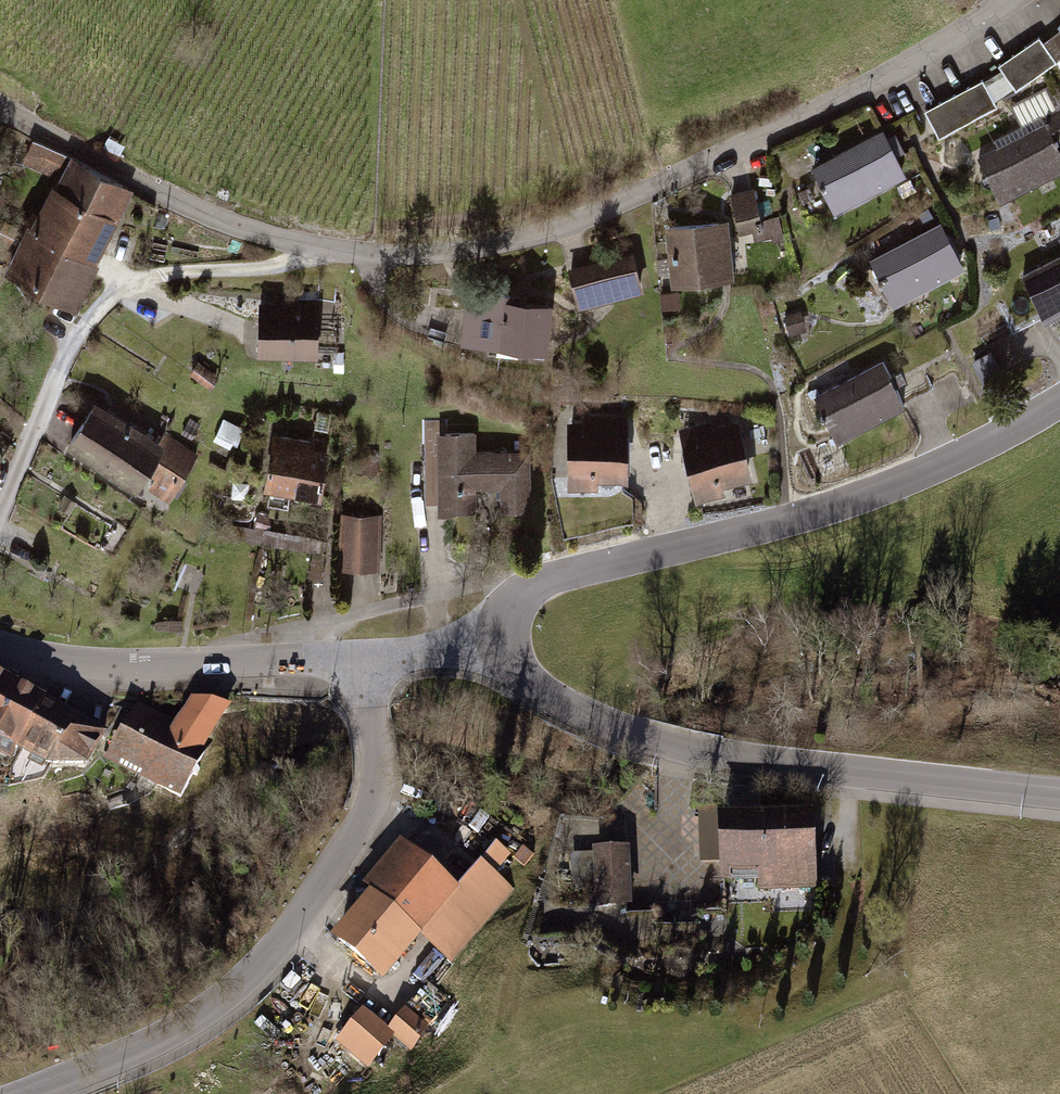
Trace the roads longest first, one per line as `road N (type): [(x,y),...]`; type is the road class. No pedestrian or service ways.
road 1 (residential): [(306,245),(427,254),(562,225),(861,93),(1013,0)]
road 2 (tertiary): [(507,646),(510,614),(534,587),(809,515),(918,473),(1059,399)]
road 3 (residential): [(364,656),(377,783),(361,824),(307,905),(219,1003),(31,1093)]
road 4 (tertiary): [(507,646),(537,687),(573,709),(699,751),(1059,794)]
road 5 (residential): [(0,516),(62,368),(110,298),(150,276),(292,265),(306,245)]
road 6 (tertiary): [(0,648),(128,666),(364,656)]
road 7 (residential): [(0,105),(208,217),(306,245)]
road 8 (tertiary): [(364,656),(507,646)]

